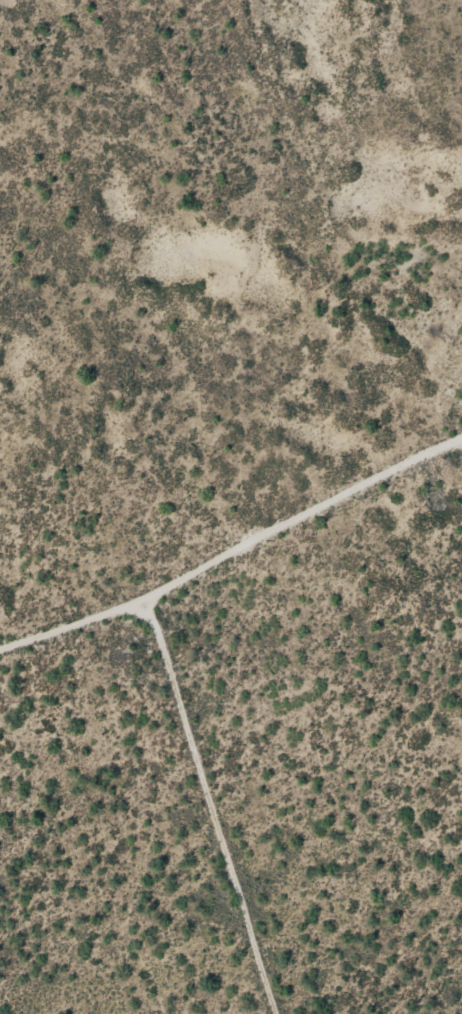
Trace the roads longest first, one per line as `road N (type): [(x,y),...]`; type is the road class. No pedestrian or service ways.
road 1 (track): [(461,477),(193,579),(152,619),(0,664)]
road 2 (track): [(152,619),(276,1013)]

